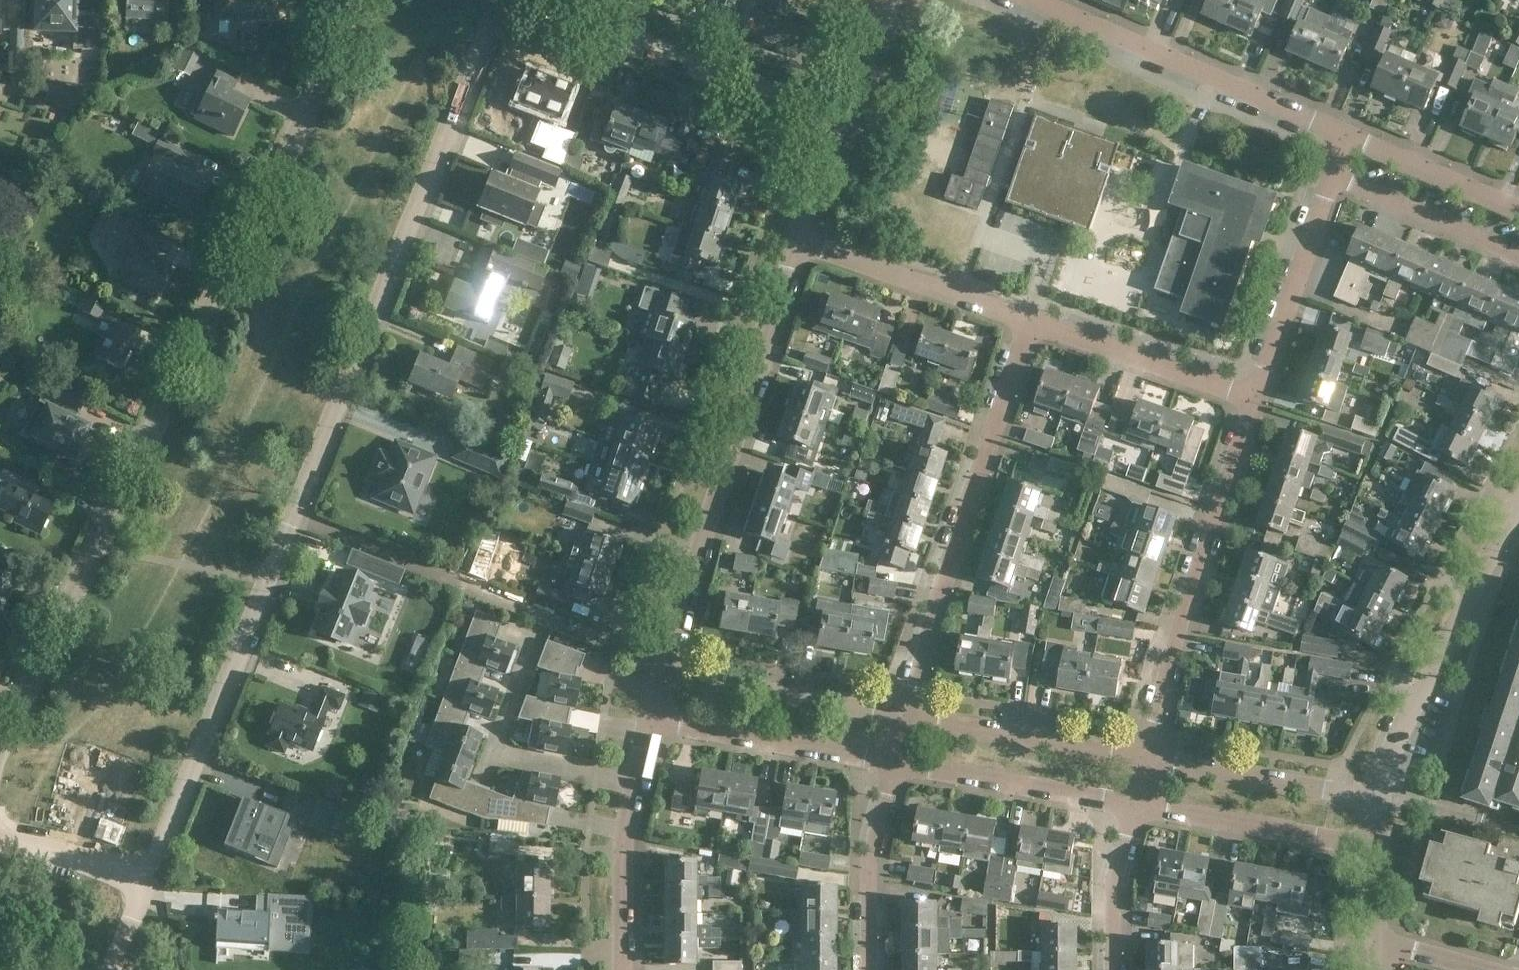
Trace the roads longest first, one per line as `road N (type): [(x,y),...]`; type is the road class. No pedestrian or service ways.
road 1 (residential): [(502,0),(143,884)]
road 2 (residential): [(0,755),(365,0)]
road 3 (residential): [(662,673),(797,239)]
road 4 (residential): [(906,717),(1027,320)]
road 5 (residential): [(1146,753),(1184,608),(1254,399)]
road 6 (residential): [(836,119),(522,0)]
road 7 (residential): [(1344,136),(1037,0)]
road 8 (residential): [(1375,791),(1518,512)]
road 9 (residential): [(906,717),(662,673)]
road 10 (residential): [(648,726),(890,770)]
road 11 (residential): [(623,969),(623,837),(648,726)]
road 12 (residential): [(890,770),(1132,810)]
road 13 (residential): [(1027,320),(797,239)]
road 14 (residential): [(1146,753),(906,717)]
road 15 (residential): [(1254,399),(1027,320)]
road 16 (residential): [(1132,810),(1369,850)]
road 17 (residential): [(1254,399),(1330,175)]
road 18 (residential): [(1375,791),(1146,753)]
road 19 (residential): [(1330,175),(1518,252)]
road 20 (residential): [(870,969),(870,857),(890,770)]
road 21 (residential): [(1518,212),(1344,136)]
road 22 (residential): [(1113,969),(1114,888),(1132,810)]
road 23 (residential): [(143,884),(76,855),(0,839)]
road 24 (residential): [(1497,969),(1370,933)]
road 25 (residential): [(836,119),(893,0)]
road 26 (residential): [(797,239),(836,119)]

